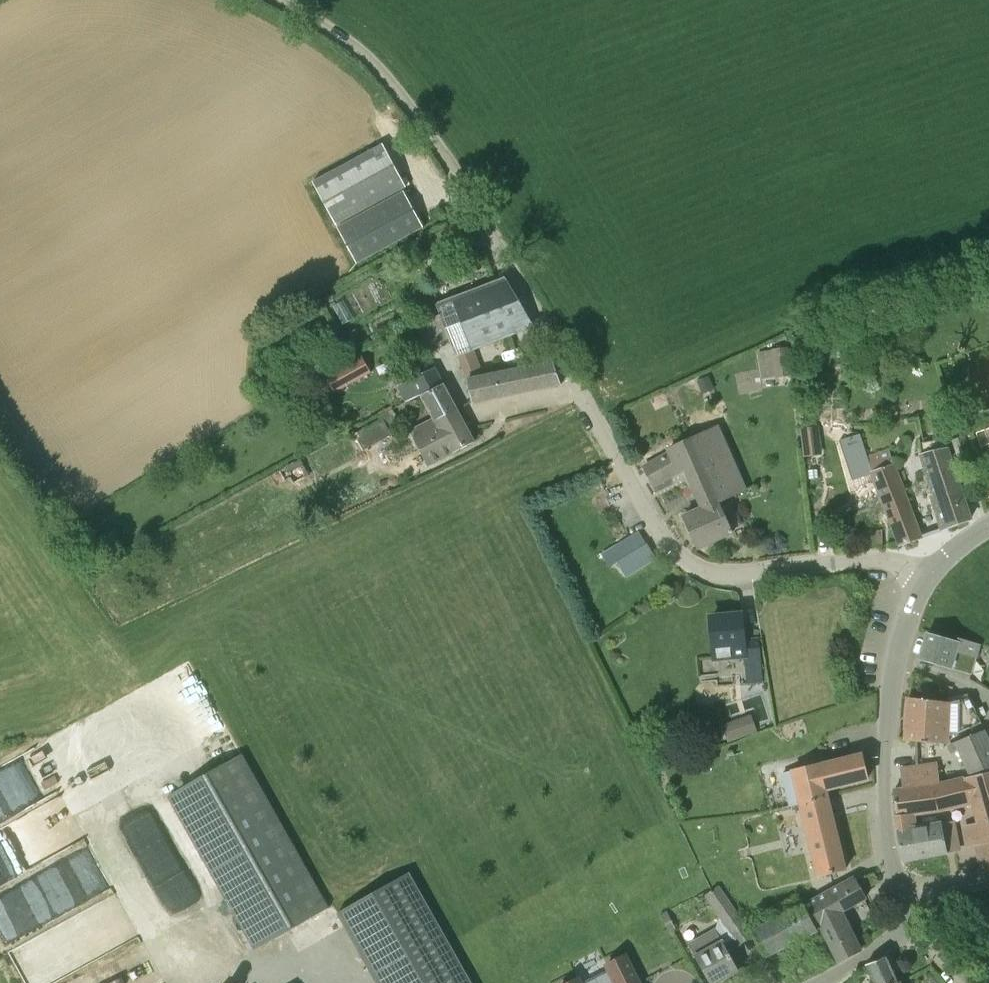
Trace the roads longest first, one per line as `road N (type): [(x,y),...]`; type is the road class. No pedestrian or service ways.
road 1 (unclassified): [(925,581),(879,560),(732,576),(679,556),(409,107),(365,58),(277,0)]
road 2 (unclassified): [(914,926),(889,861),(885,750),(899,643),(925,581)]

